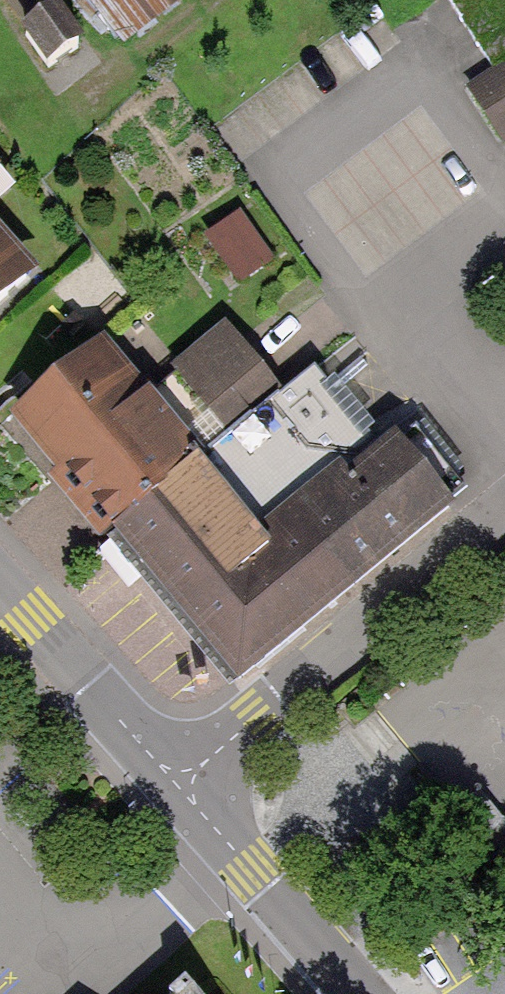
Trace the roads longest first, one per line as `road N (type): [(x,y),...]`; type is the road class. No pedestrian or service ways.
road 1 (residential): [(176,783),(504,515)]
road 2 (tertiary): [(358,993),(176,783)]
road 3 (tertiary): [(176,783),(0,576)]

